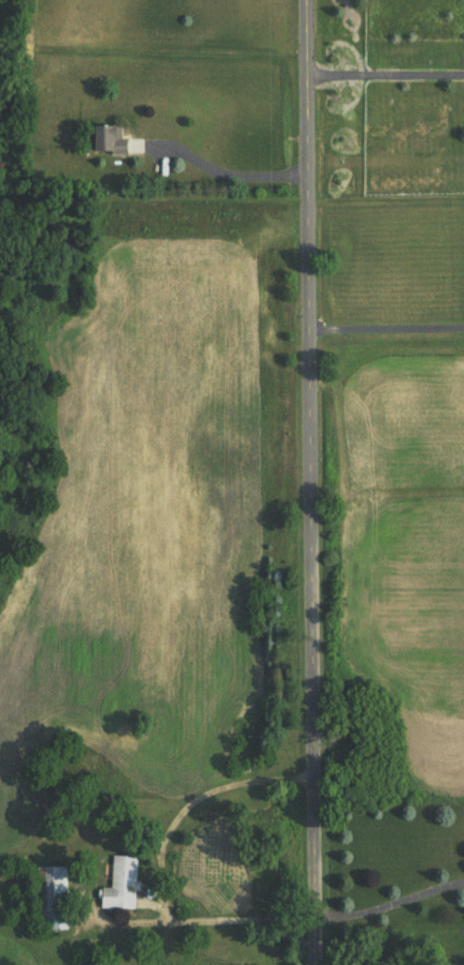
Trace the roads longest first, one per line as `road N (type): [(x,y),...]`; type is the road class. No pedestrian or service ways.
road 1 (residential): [(306,0),(318,964)]

